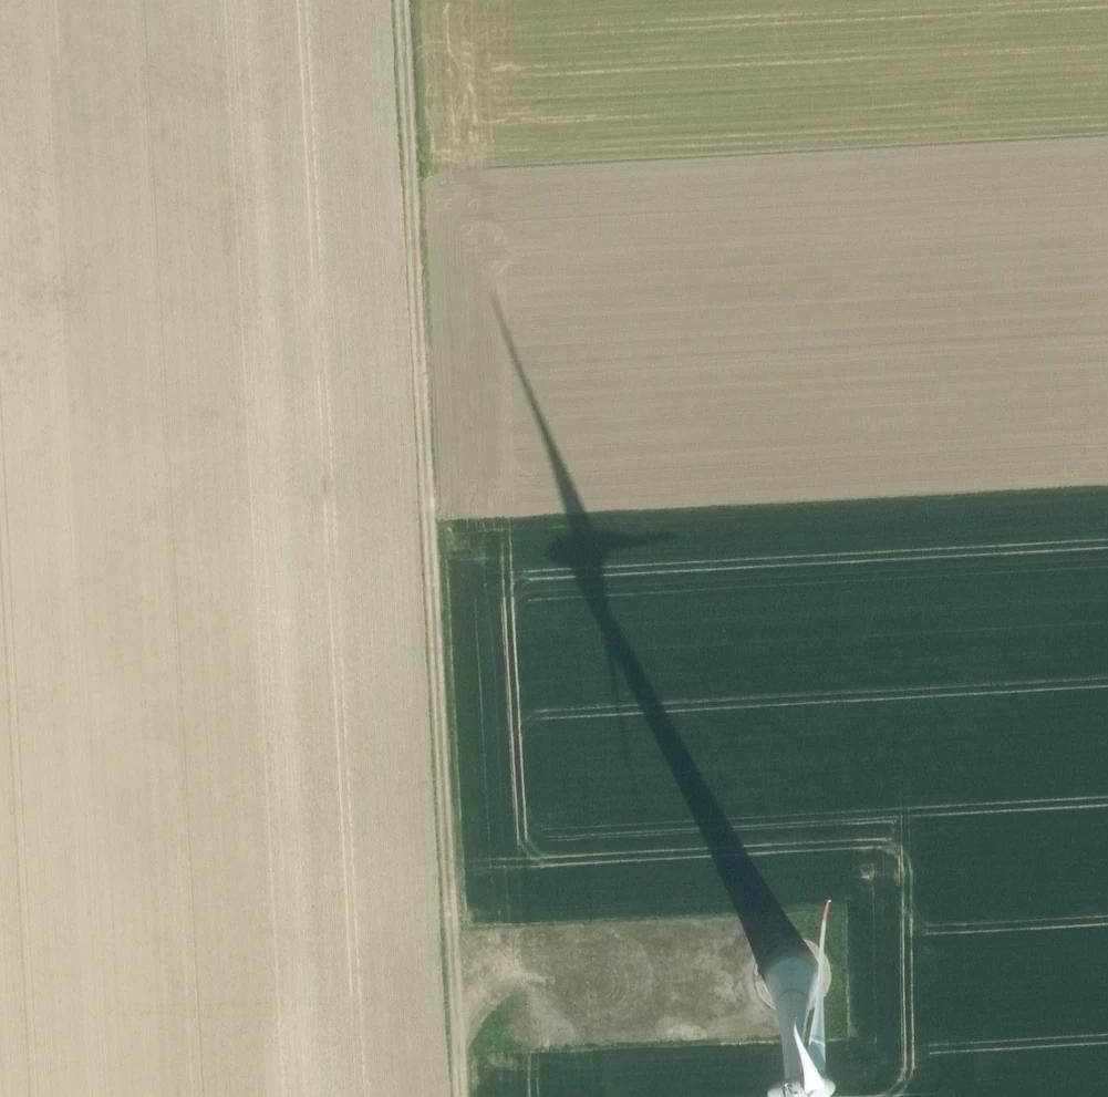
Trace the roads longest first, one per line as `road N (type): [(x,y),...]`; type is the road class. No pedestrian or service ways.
road 1 (track): [(402,0),(462,1096)]

